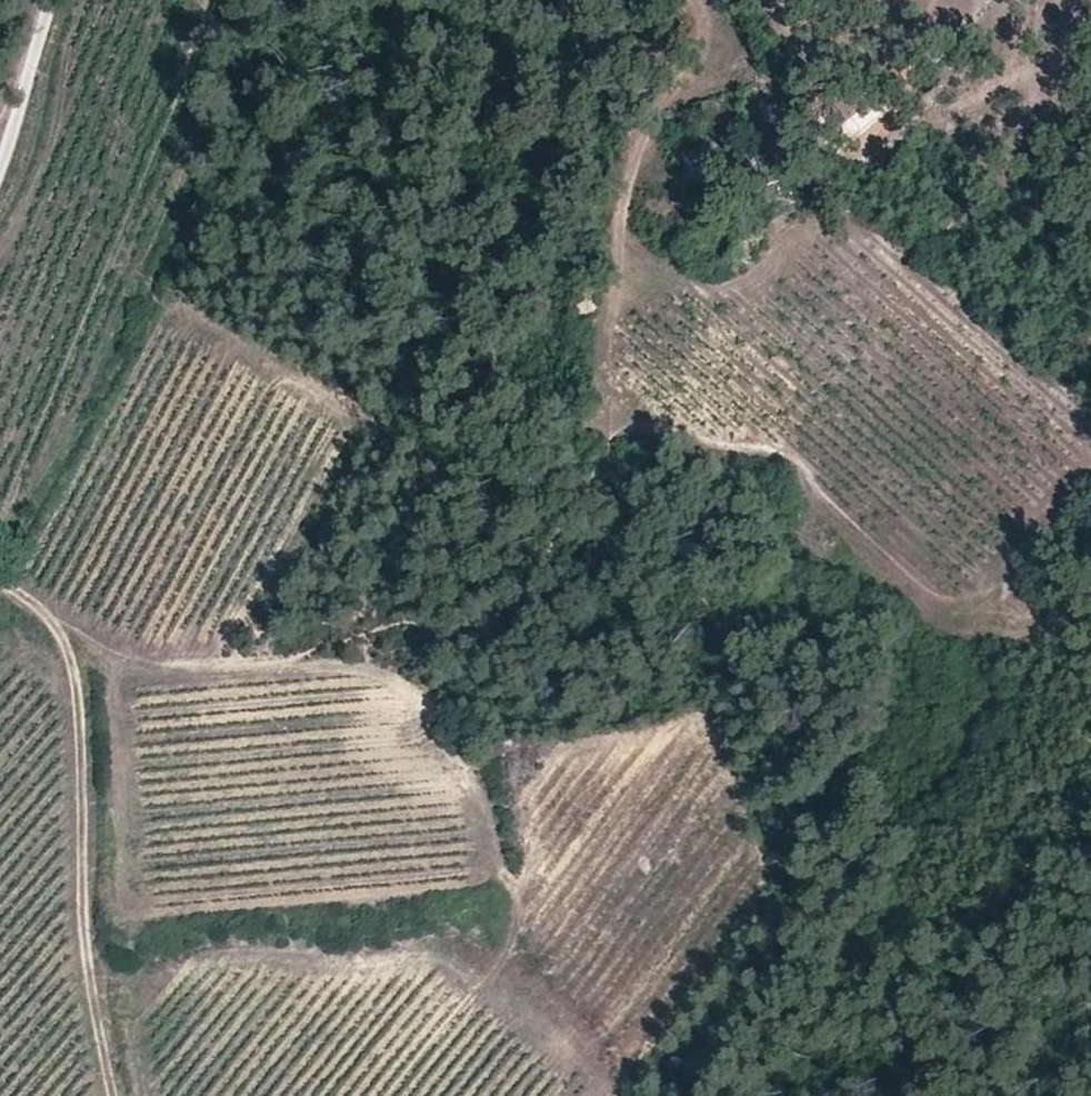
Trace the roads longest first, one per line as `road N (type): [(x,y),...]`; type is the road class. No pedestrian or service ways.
road 1 (track): [(1090,631),(984,630),(891,567),(792,455),(689,444),(605,381),(613,311),(705,76),(723,58),(683,0)]
road 2 (track): [(0,591),(74,665),(89,696),(96,950),(128,1095)]
road 3 (track): [(0,155),(55,0)]

